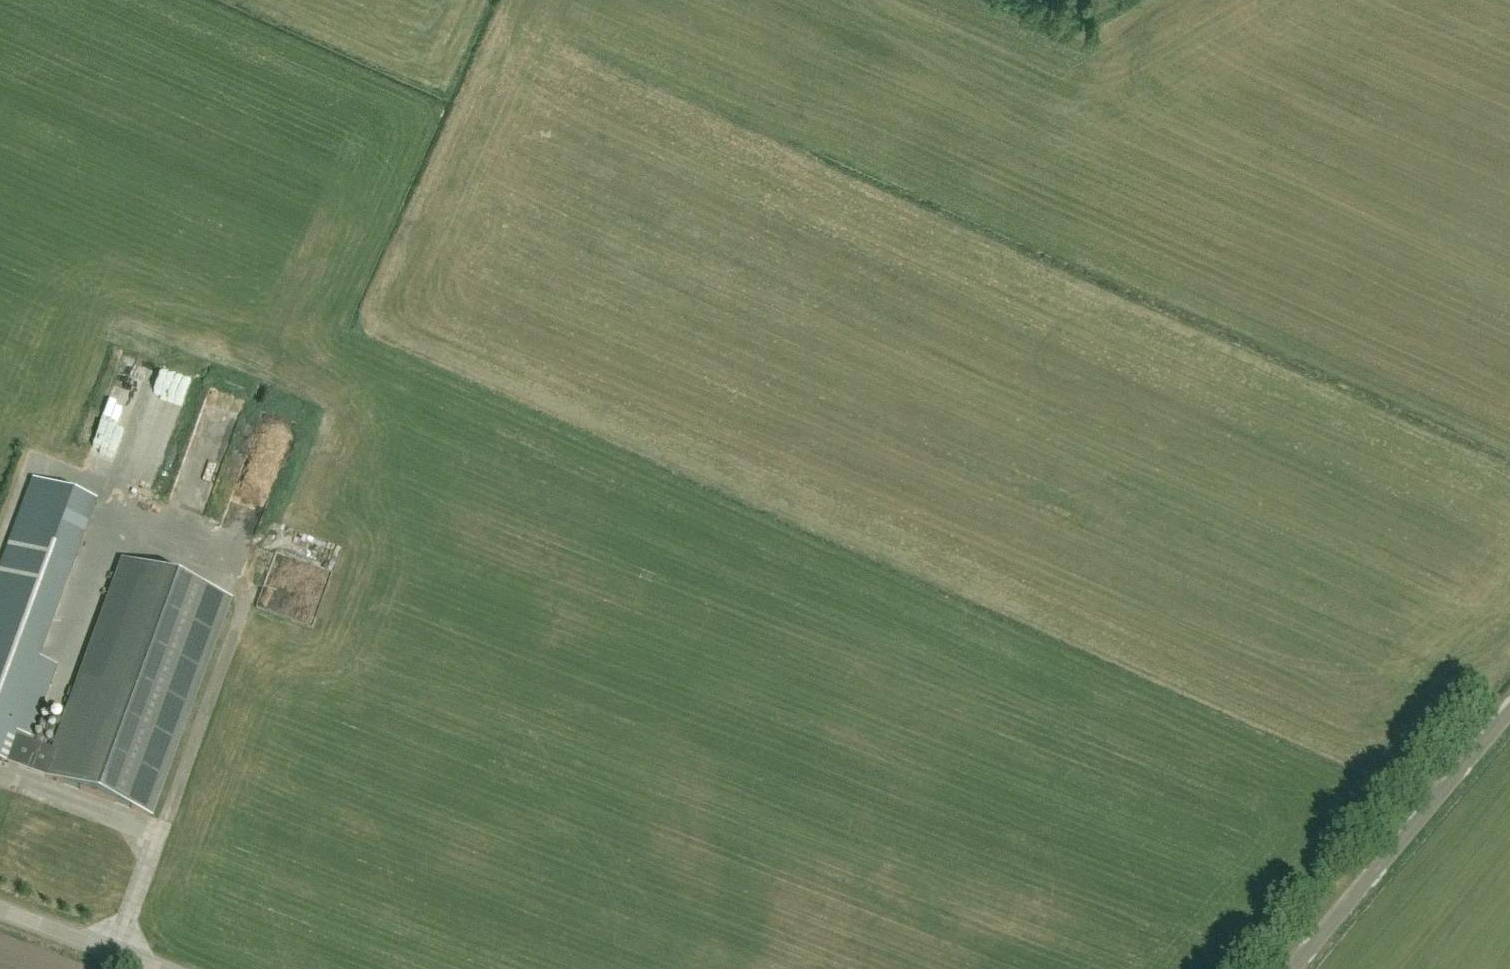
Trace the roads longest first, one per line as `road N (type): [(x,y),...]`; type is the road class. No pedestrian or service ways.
road 1 (unclassified): [(1285,968),(1509,717)]
road 2 (unclassified): [(181,968),(0,900)]

